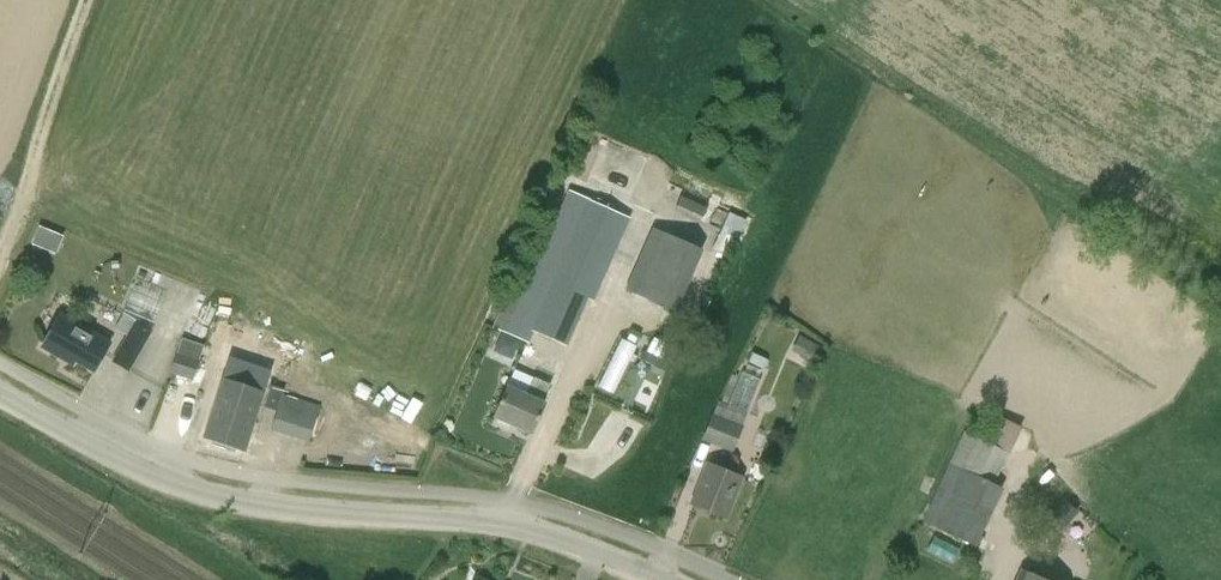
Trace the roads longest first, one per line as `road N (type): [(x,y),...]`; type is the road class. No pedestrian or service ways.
road 1 (unclassified): [(658,579),(536,531),(204,493),(133,467),(0,394)]
road 2 (track): [(0,251),(86,0)]

